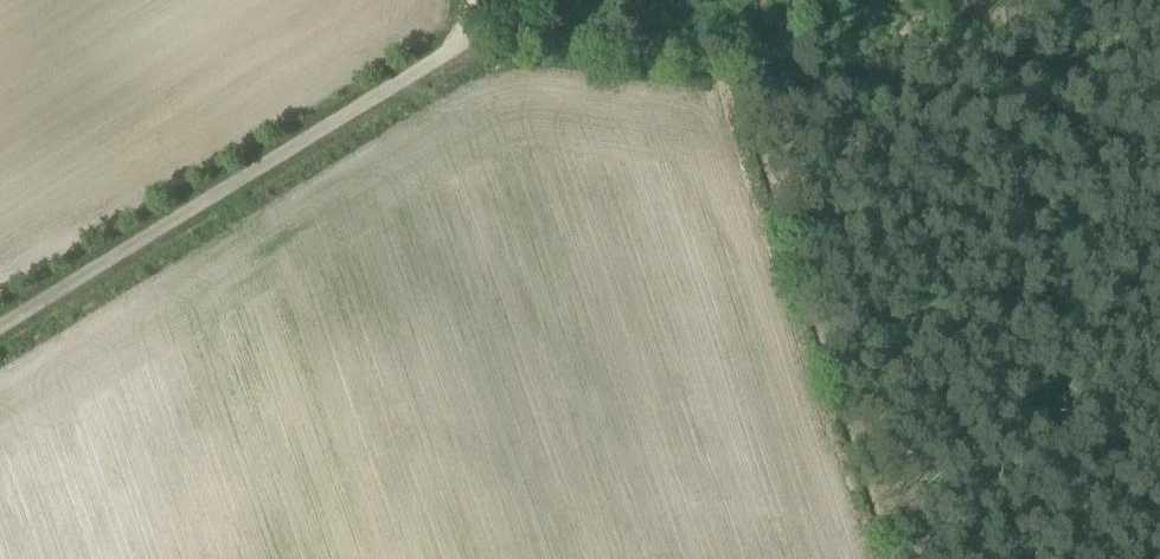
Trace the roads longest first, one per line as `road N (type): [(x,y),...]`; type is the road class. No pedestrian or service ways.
road 1 (unclassified): [(698,62),(557,37),(477,43),(0,332)]

